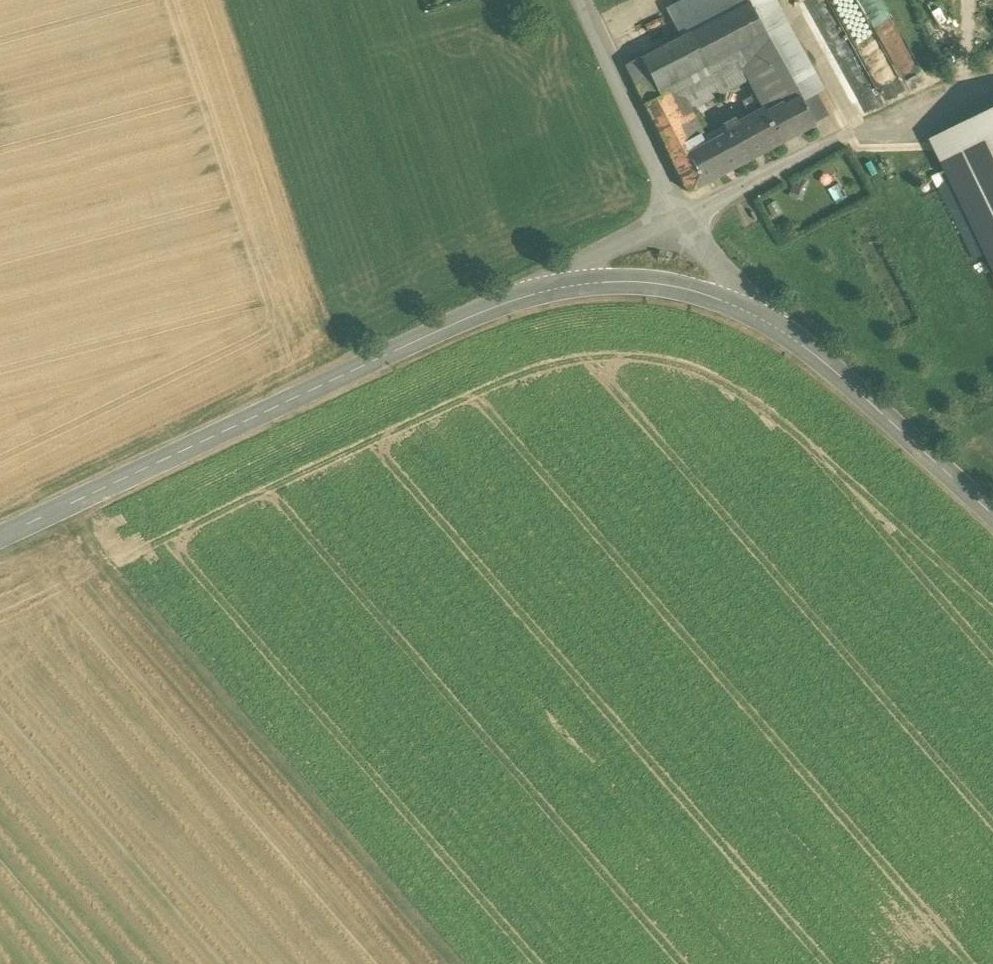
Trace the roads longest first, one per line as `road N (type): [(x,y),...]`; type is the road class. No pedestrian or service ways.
road 1 (secondary): [(567,287),(477,312),(0,536)]
road 2 (track): [(453,963),(58,509)]
road 3 (secondary): [(992,514),(796,340),(735,306)]
road 4 (residential): [(684,216),(954,99)]
road 5 (residential): [(684,216),(584,0)]
road 6 (secondary): [(735,306),(643,283),(567,287)]
road 7 (residential): [(567,287),(597,257),(684,216)]

